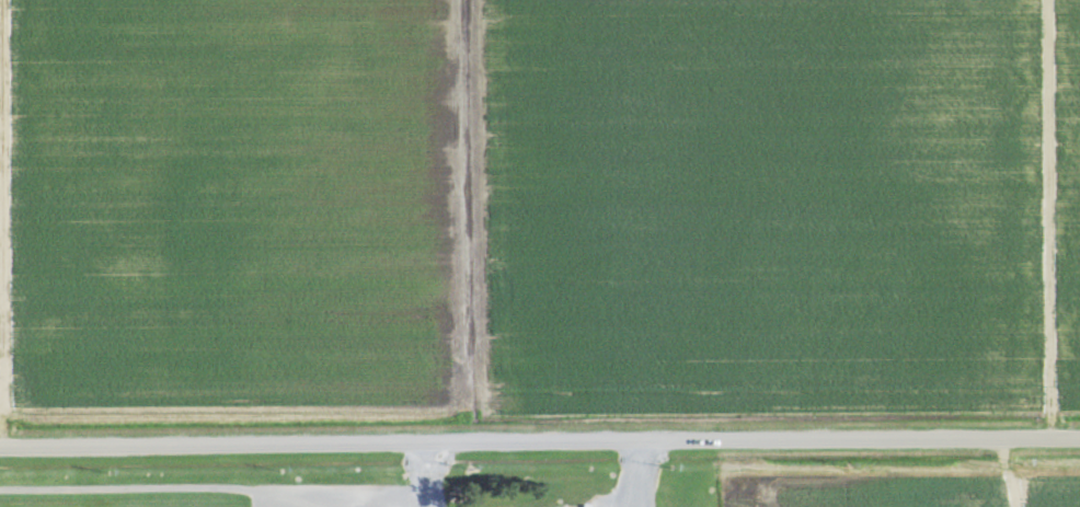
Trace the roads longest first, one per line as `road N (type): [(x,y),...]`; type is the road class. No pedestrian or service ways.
road 1 (tertiary): [(0,443),(1008,437)]

